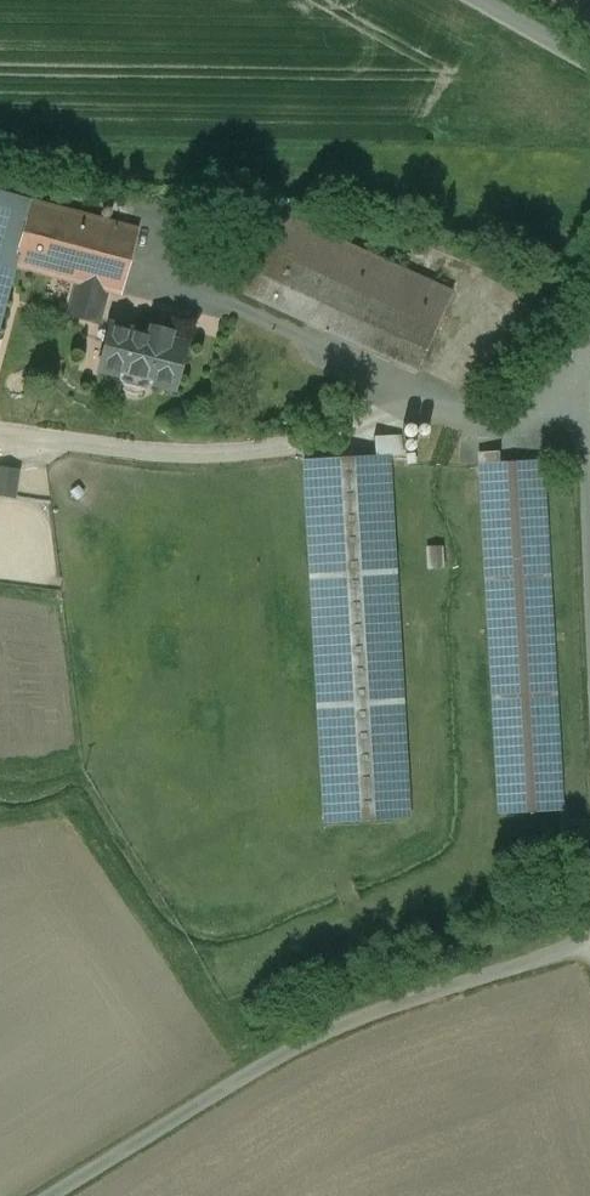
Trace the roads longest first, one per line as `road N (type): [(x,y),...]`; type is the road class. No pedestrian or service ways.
road 1 (unclassified): [(589,942),(341,1025),(51,1195)]
road 2 (unclassified): [(589,330),(578,408),(589,666)]
road 3 (unclassified): [(589,65),(473,0)]

